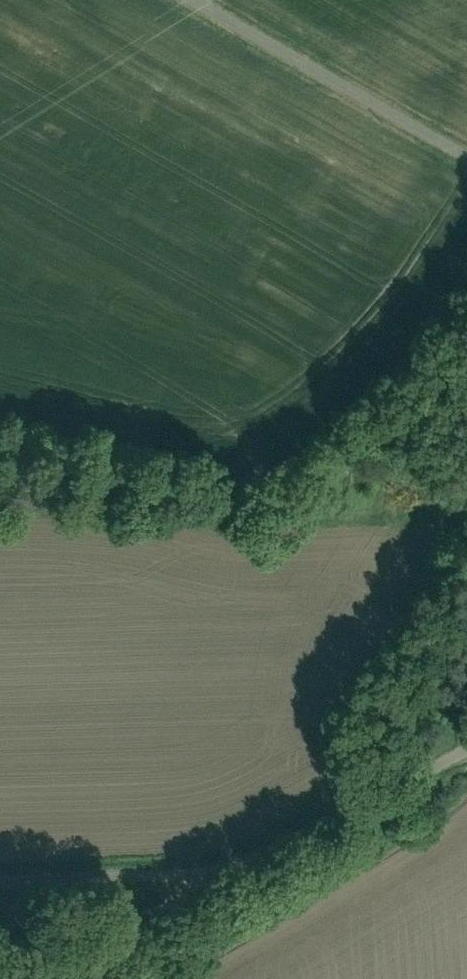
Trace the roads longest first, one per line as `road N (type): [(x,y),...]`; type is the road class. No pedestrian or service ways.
road 1 (track): [(466,738),(334,821),(207,876),(0,883)]

